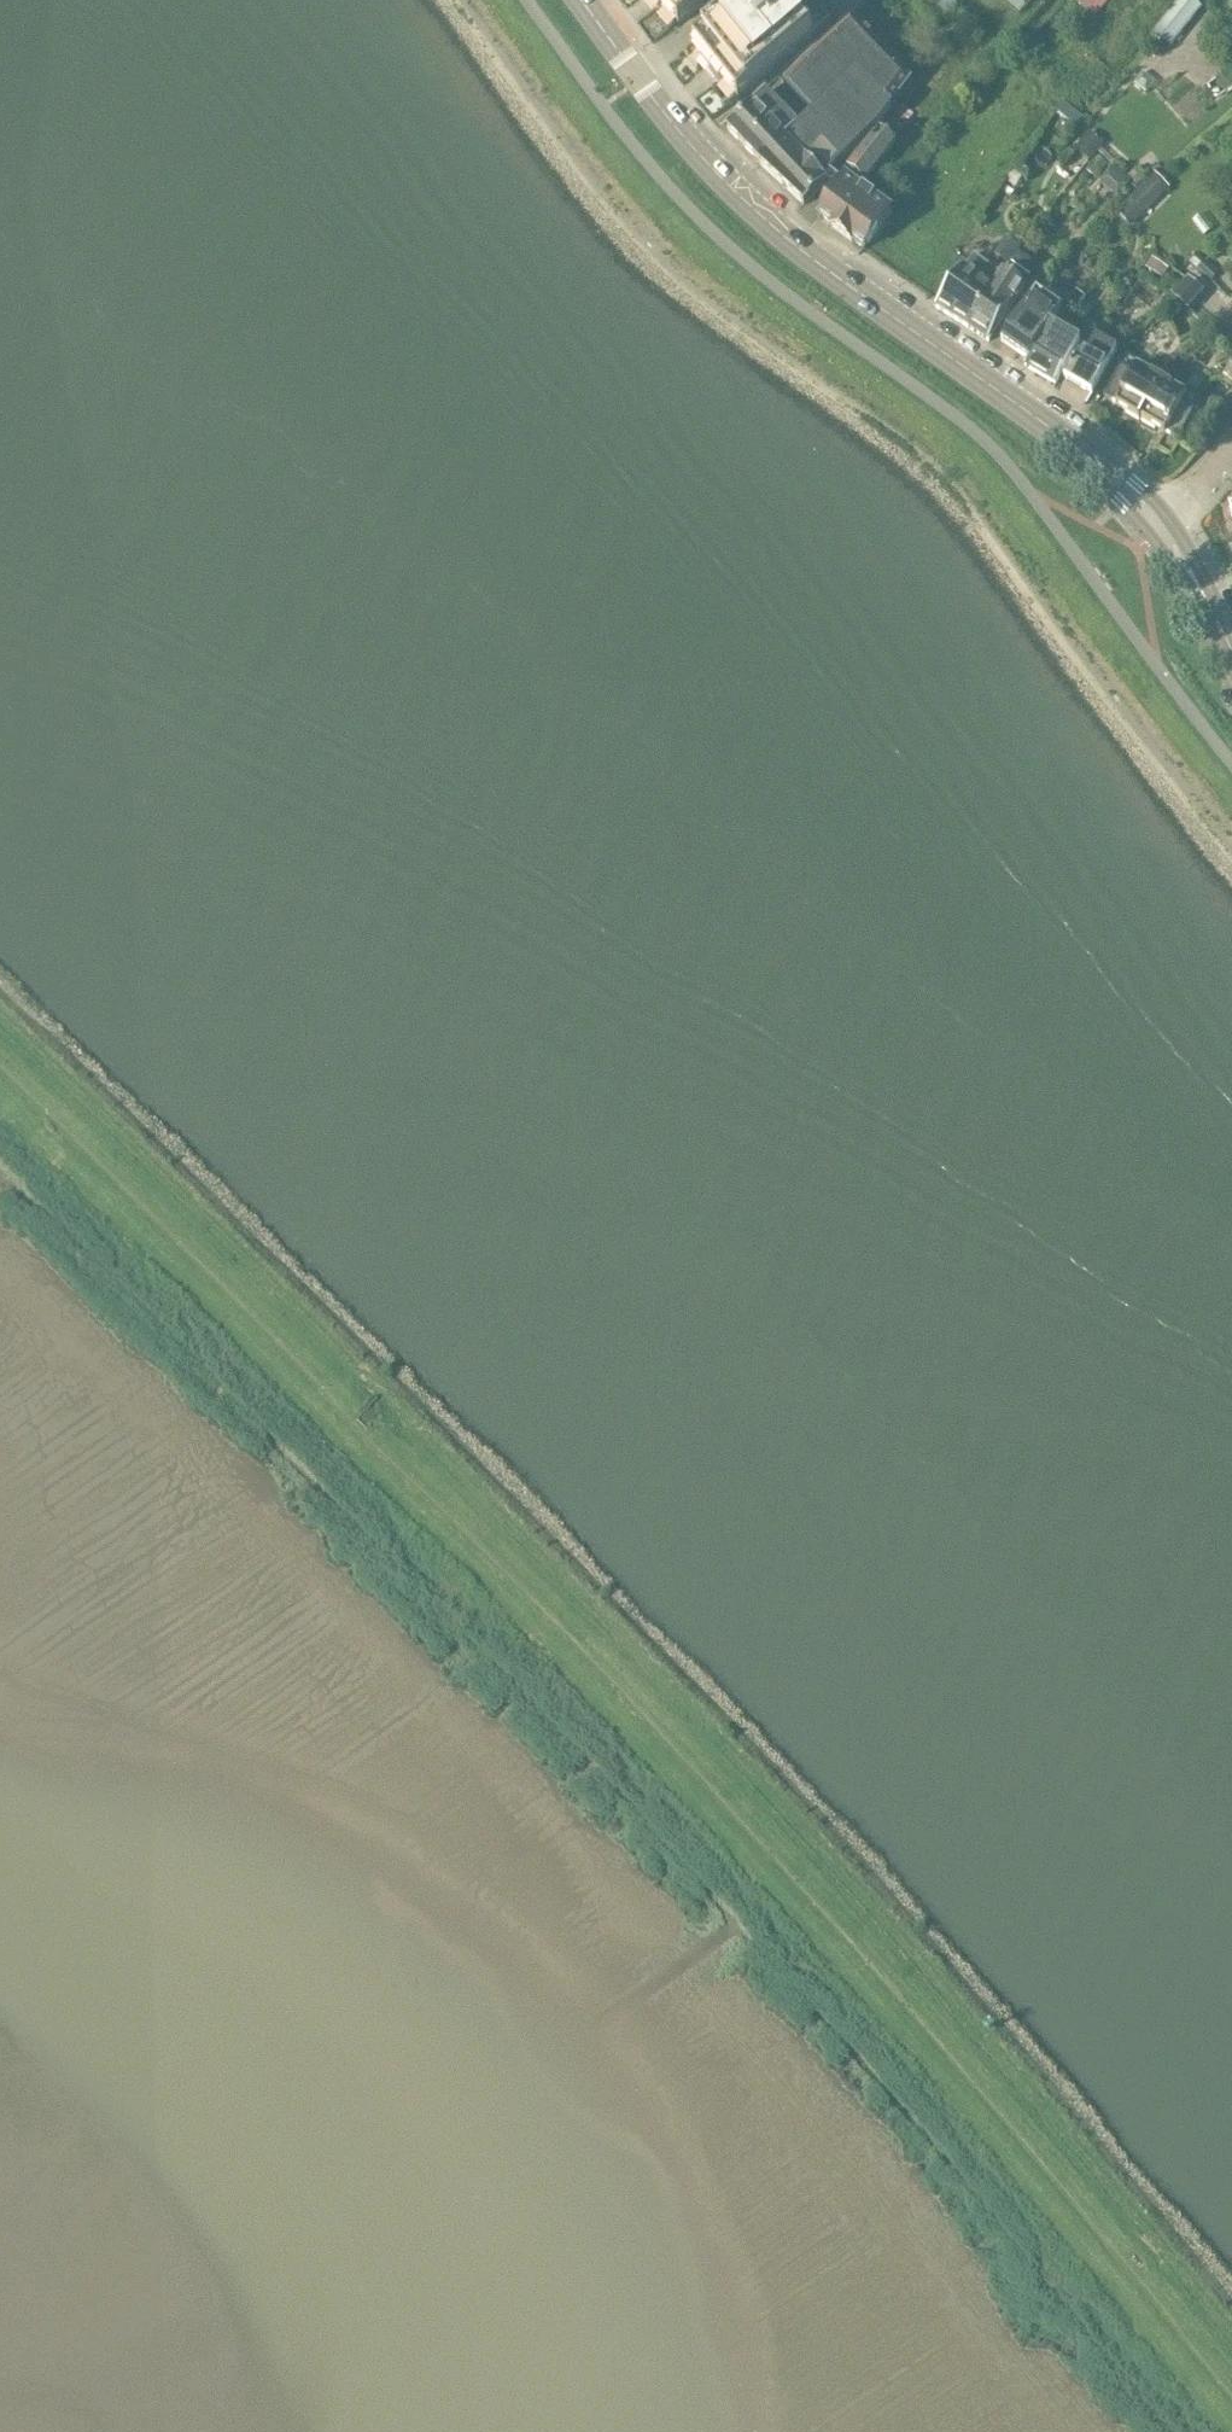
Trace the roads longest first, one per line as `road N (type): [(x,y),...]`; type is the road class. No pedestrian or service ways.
road 1 (tertiary): [(1161,527),(1078,443),(762,212),(669,113),(587,0)]
road 2 (tertiary): [(1231,645),(1161,527)]

